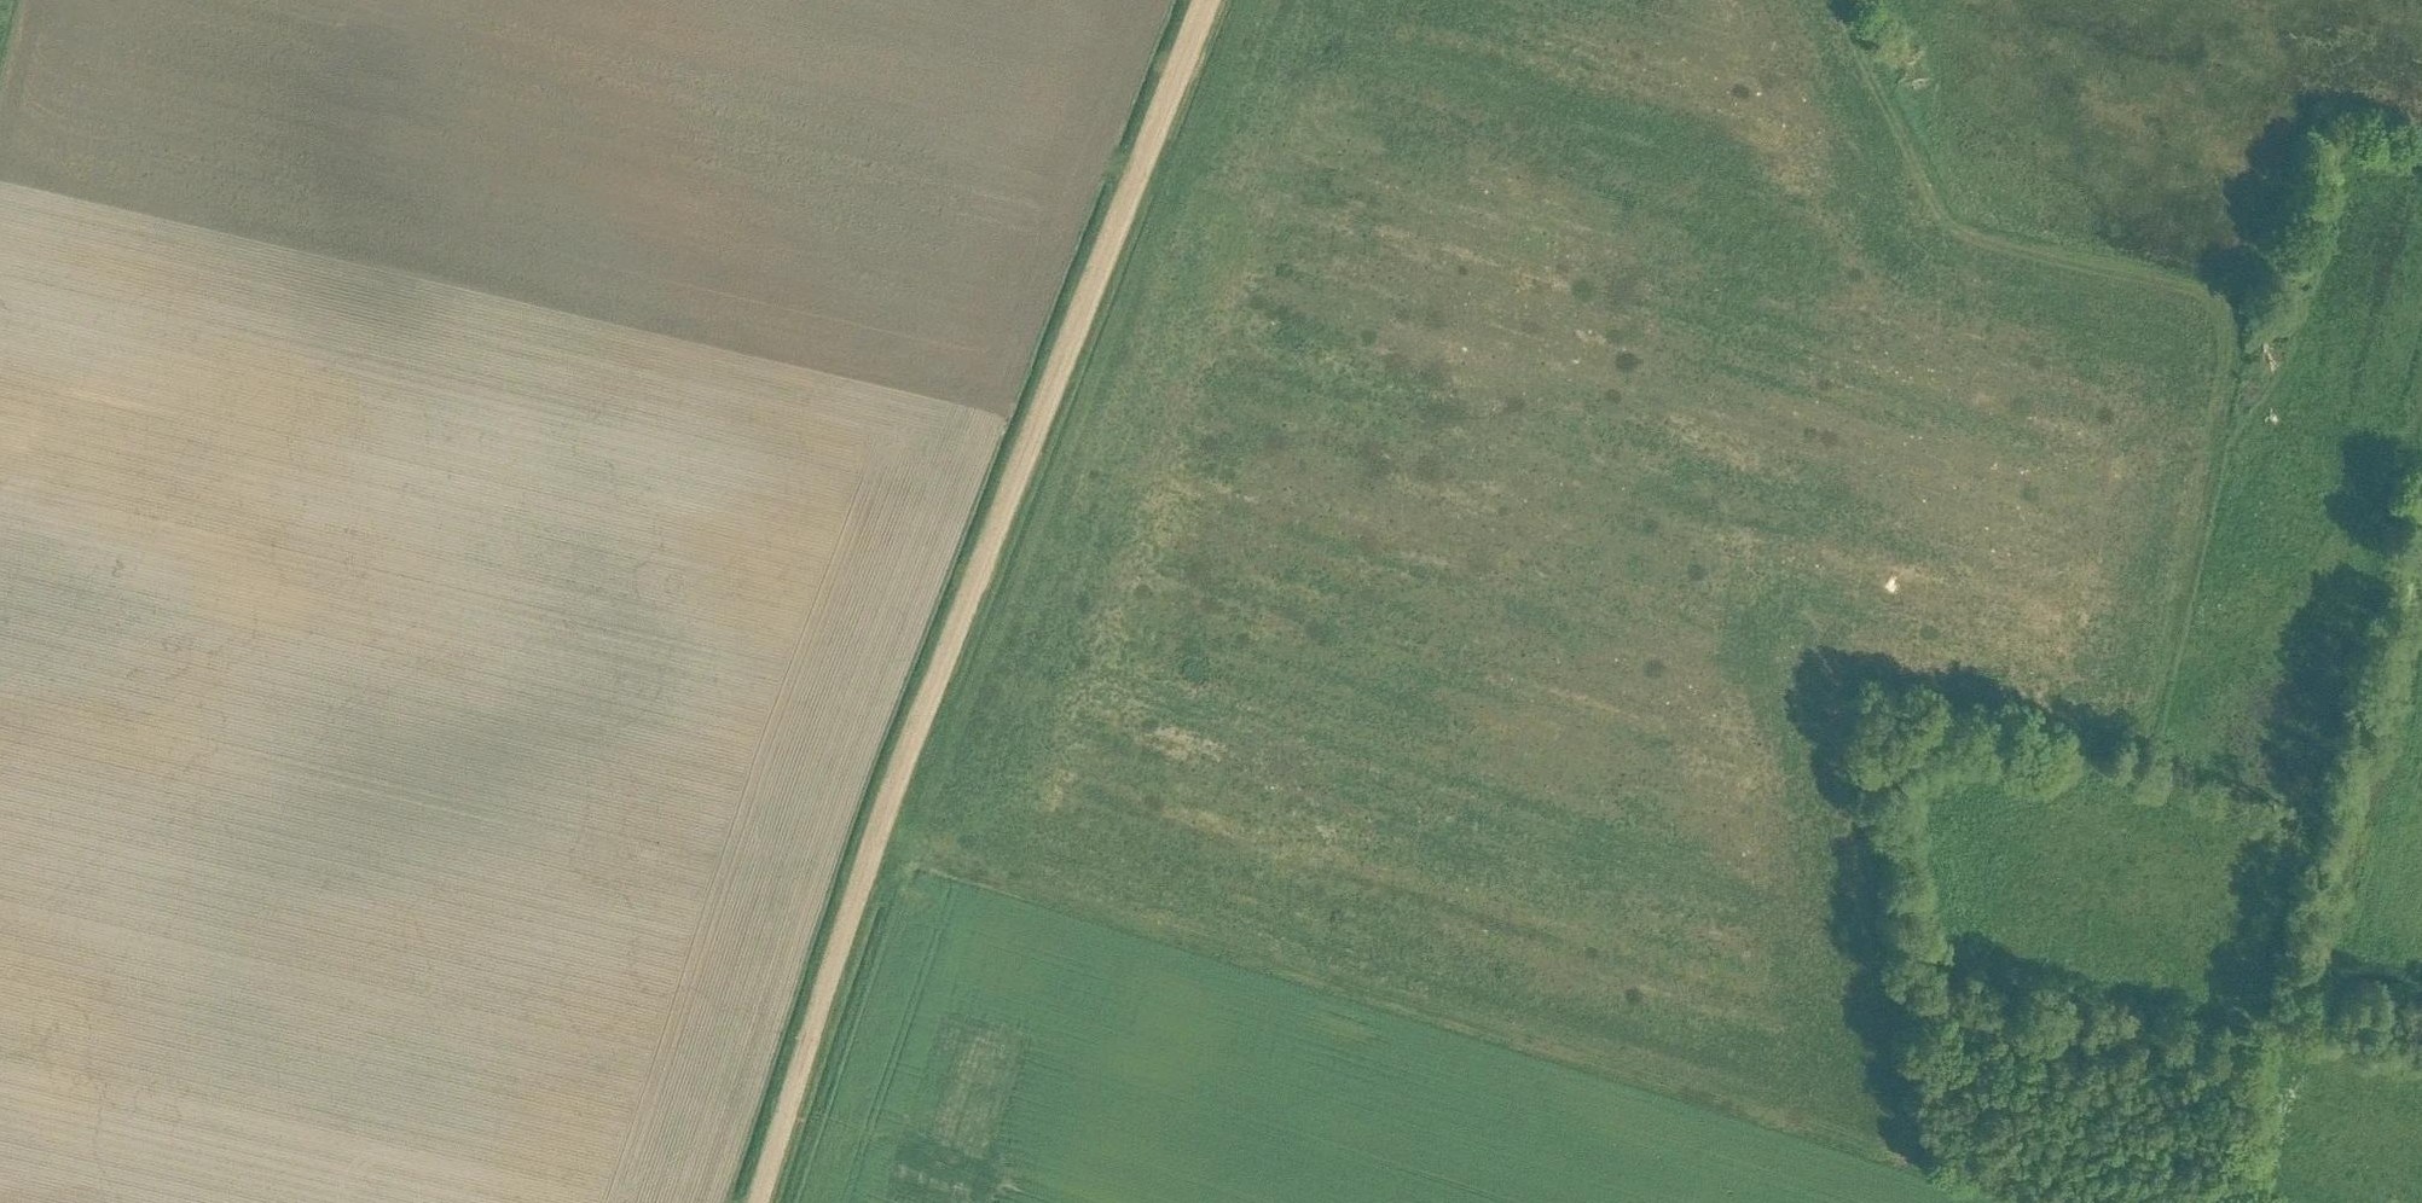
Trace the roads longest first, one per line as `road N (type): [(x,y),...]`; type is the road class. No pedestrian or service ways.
road 1 (track): [(1206,0),(955,633),(760,1202)]

